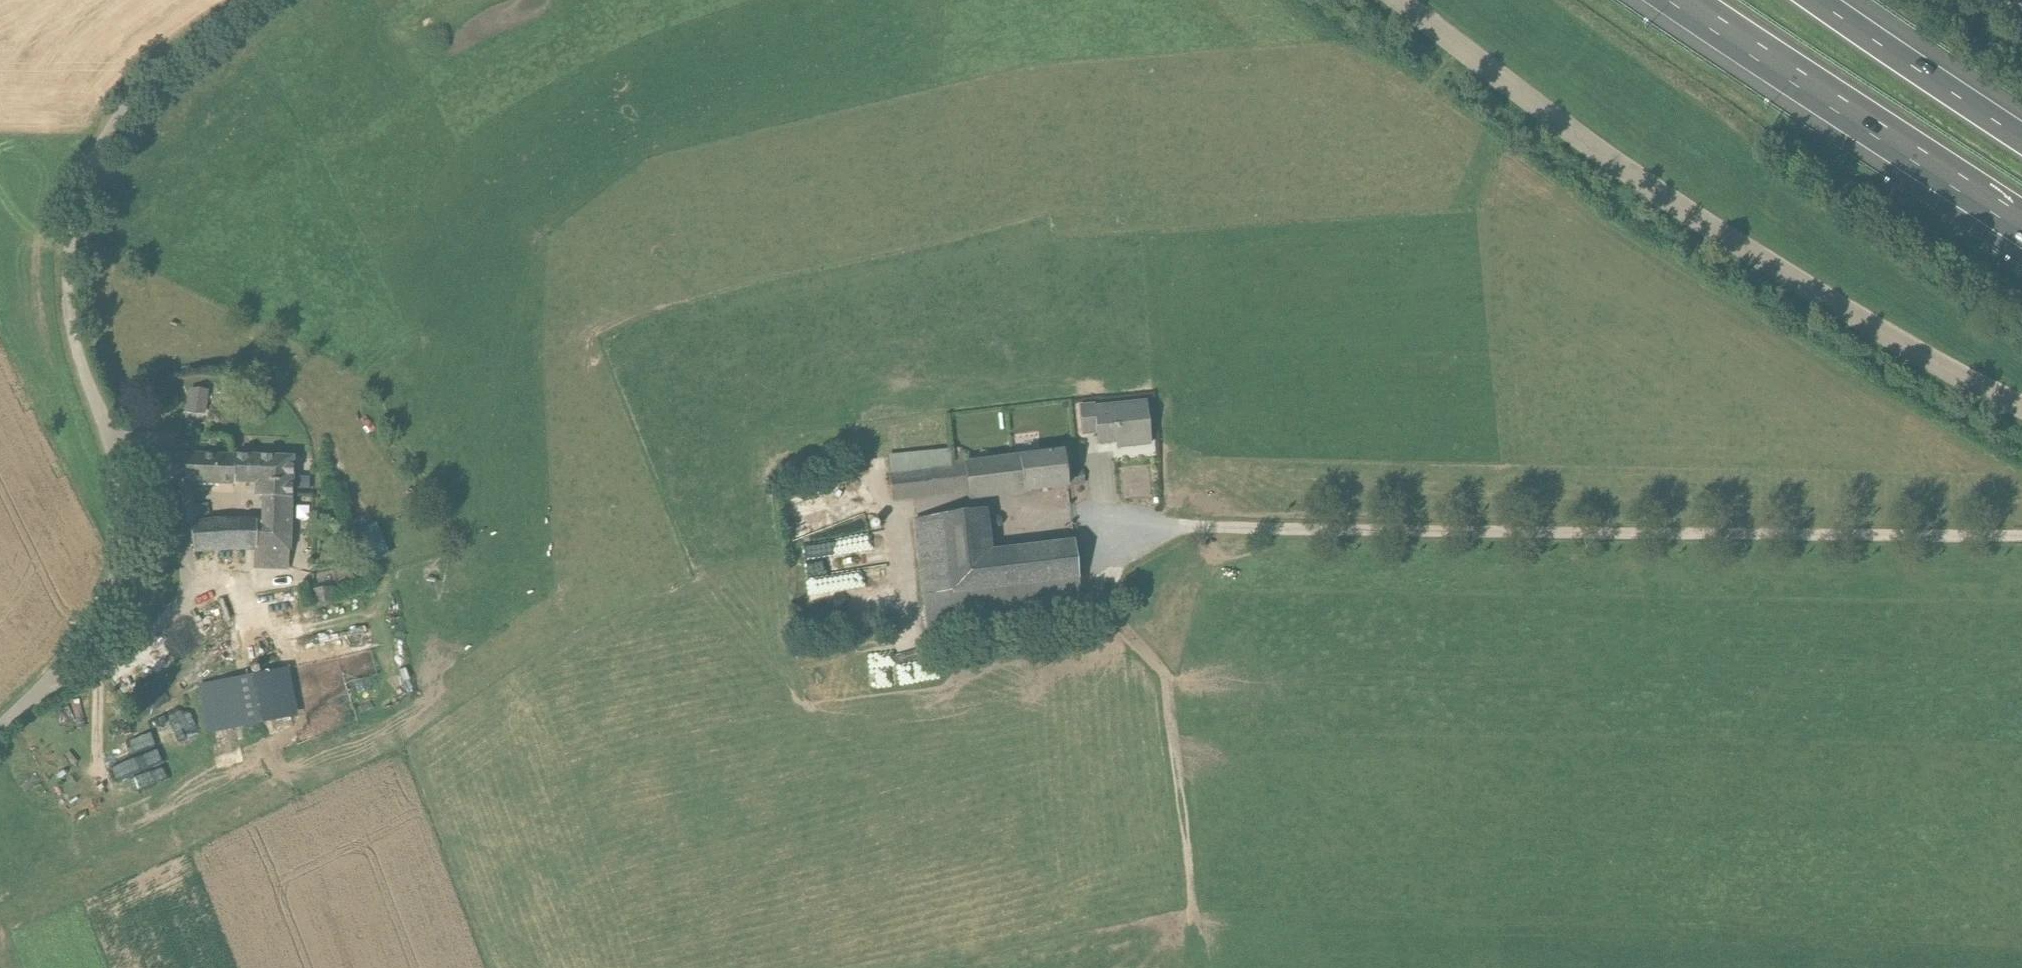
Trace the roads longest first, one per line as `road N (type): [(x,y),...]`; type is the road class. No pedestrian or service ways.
road 1 (unclassified): [(0,726),(99,616),(123,551),(115,450),(67,294),(87,176),(132,101),(254,0)]
road 2 (tertiary): [(1401,0),(1635,177),(1817,293),(2021,407)]
road 3 (motorway): [(1682,0),(2021,224)]
road 4 (motorway): [(2021,126),(1828,0)]

